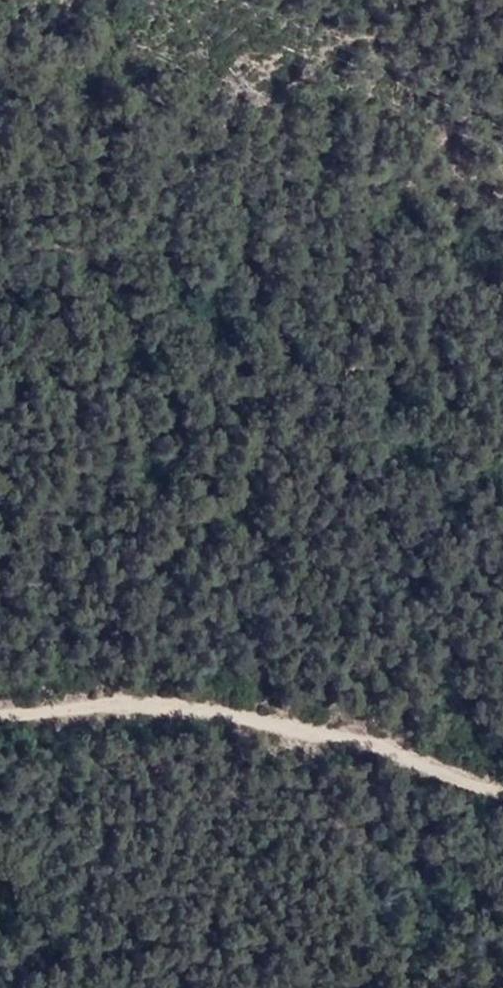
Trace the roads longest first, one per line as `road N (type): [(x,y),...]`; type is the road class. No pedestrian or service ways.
road 1 (track): [(502,787),(175,707),(0,715)]

